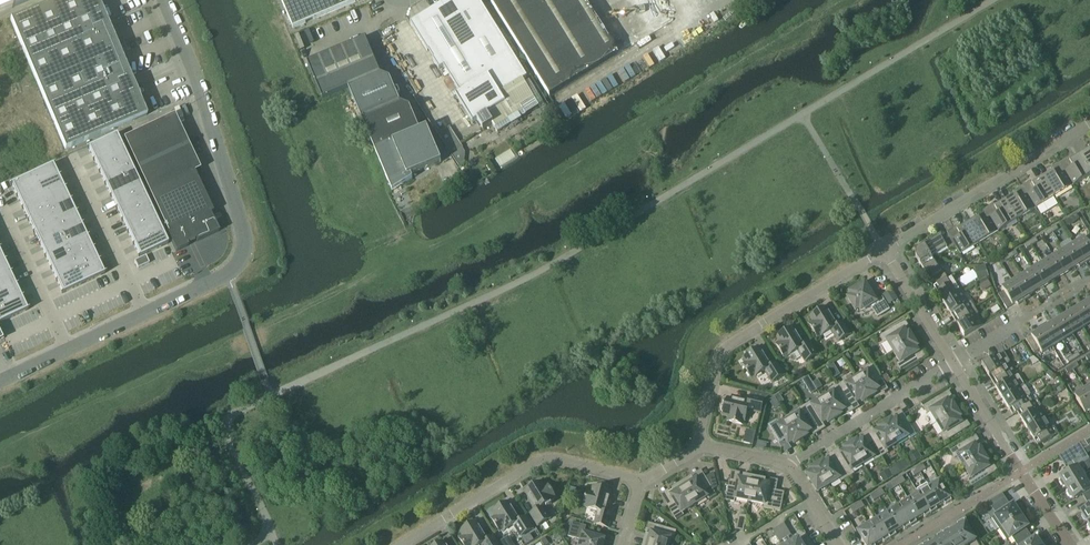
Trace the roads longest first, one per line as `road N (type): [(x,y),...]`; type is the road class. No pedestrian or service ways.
road 1 (unclassified): [(0,381),(227,275),(241,257),(245,236),(163,0)]
road 2 (residential): [(698,447),(729,346),(882,252)]
road 3 (residential): [(406,544),(548,460),(640,481)]
road 4 (residential): [(1089,124),(882,252)]
road 5 (residential): [(1070,544),(952,363)]
road 6 (residential): [(788,465),(952,363)]
road 7 (residential): [(952,363),(1089,280)]
road 8 (residential): [(952,363),(882,252)]

